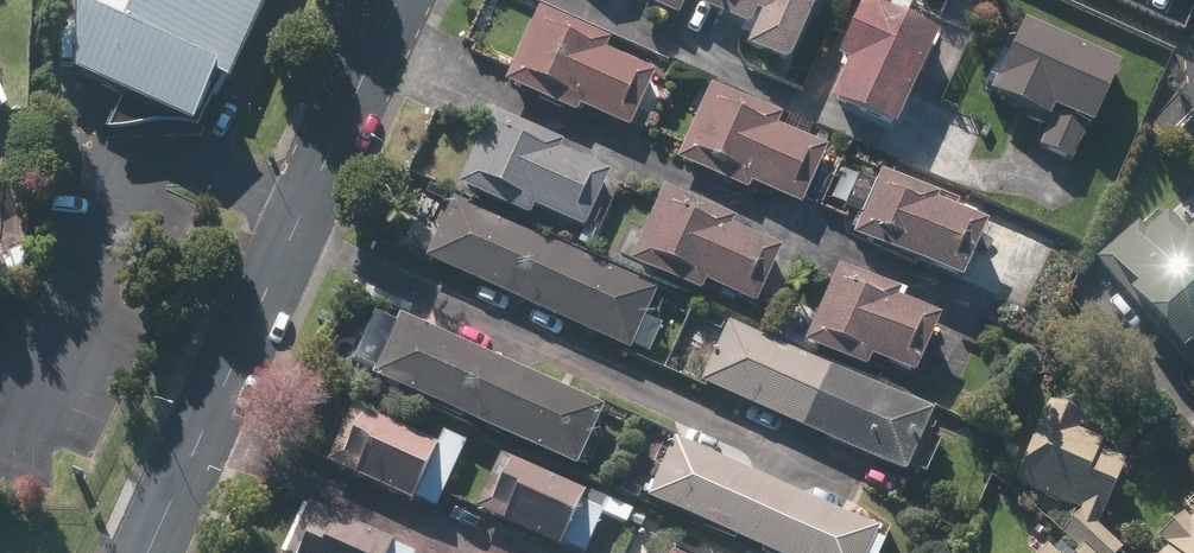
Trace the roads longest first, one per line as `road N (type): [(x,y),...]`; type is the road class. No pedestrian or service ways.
road 1 (tertiary): [(146,552),(396,0)]

